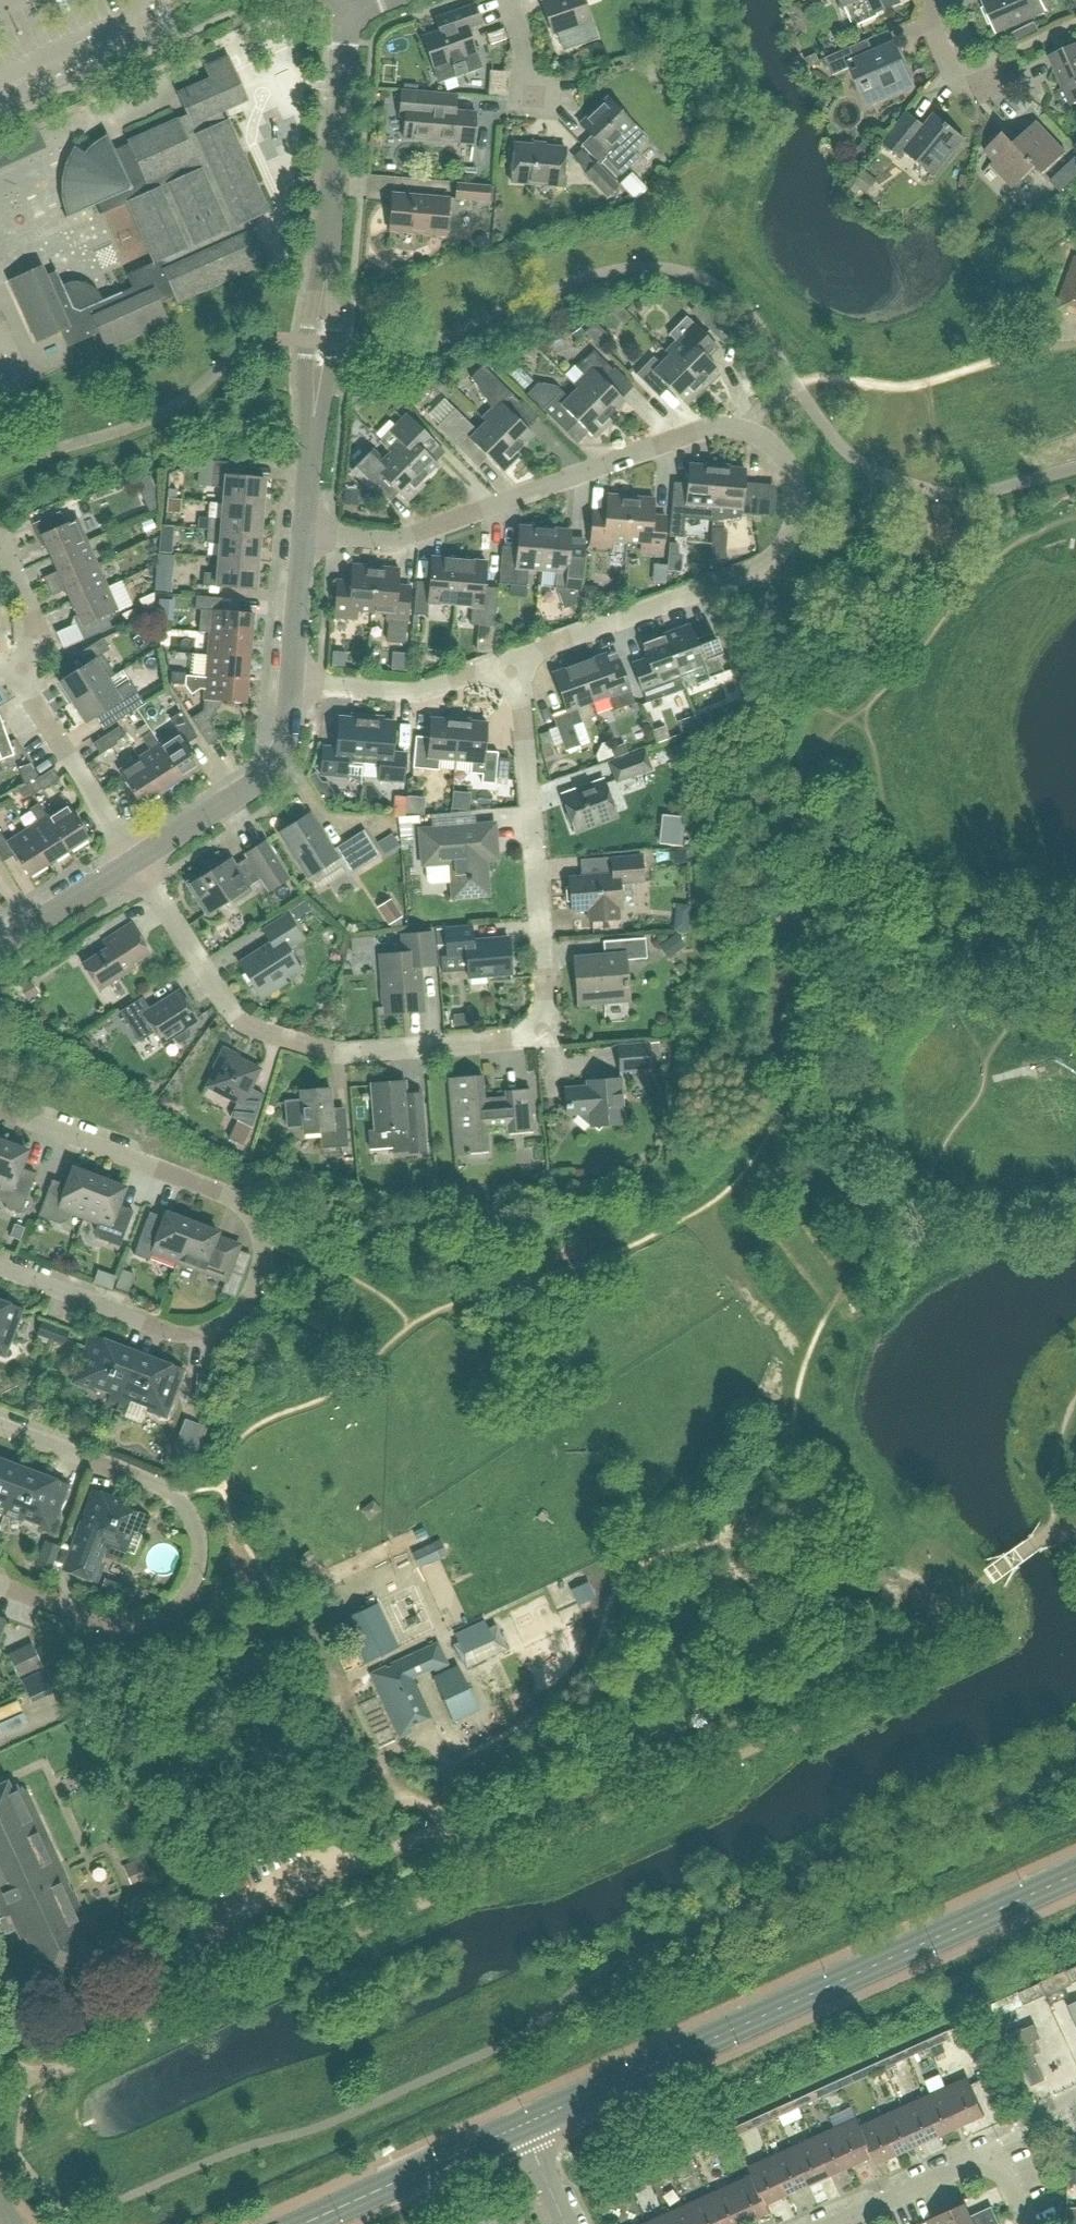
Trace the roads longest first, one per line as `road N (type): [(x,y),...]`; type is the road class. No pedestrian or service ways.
road 1 (residential): [(133,857),(243,1027),(342,1053),(549,1034),(517,656)]
road 2 (residential): [(517,656),(762,568),(784,547),(796,515),(783,459),(758,438),(716,428),(406,538),(305,534)]
road 3 (residential): [(0,1105),(226,1193),(254,1218),(264,1255),(238,1313),(190,1333),(0,1267)]
road 4 (secondary): [(521,2125),(1075,1873)]
road 5 (residential): [(0,2052),(31,2082),(483,1872)]
road 6 (unclassified): [(305,534),(349,11)]
road 7 (residential): [(0,1584),(111,1625),(143,1624),(184,1597),(199,1549),(190,1515),(166,1489),(0,1425)]
road 8 (unclassified): [(133,857),(262,776),(288,729),(292,681)]
road 9 (residential): [(835,2223),(992,2153),(1028,2223)]
road 10 (secondary): [(302,2223),(521,2125)]
road 11 (residential): [(6,663),(133,857)]
road 12 (residential): [(292,681),(402,690),(517,656)]
road 13 (residential): [(0,78),(137,16),(148,0)]
road 14 (unclassified): [(0,948),(133,857)]
road 15 (residential): [(6,663),(42,641),(0,544)]
road 16 (unclassified): [(292,681),(305,534)]
road 17 (residential): [(997,82),(970,89),(953,77),(932,29),(934,0)]

